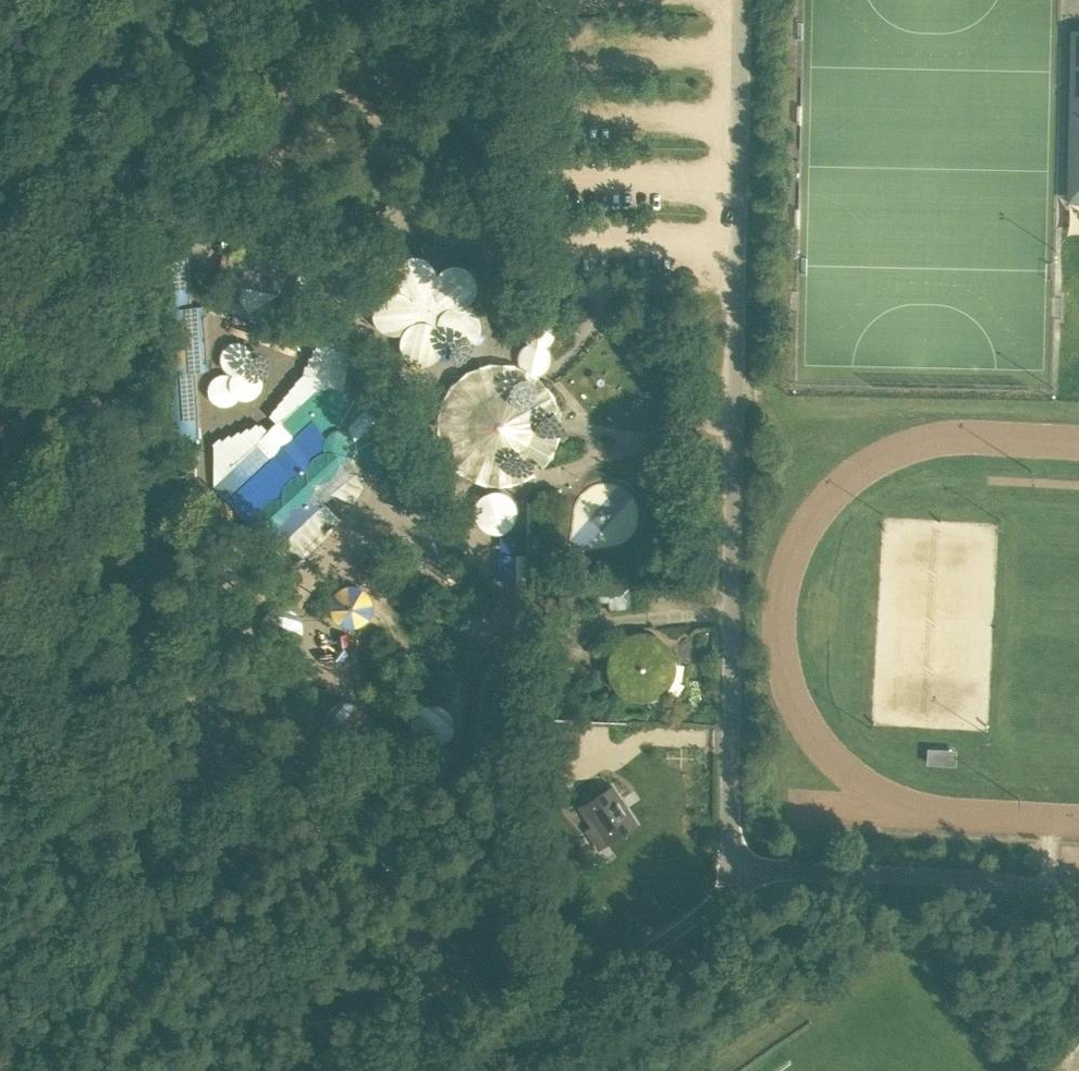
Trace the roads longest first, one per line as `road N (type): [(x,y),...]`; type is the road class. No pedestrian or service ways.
road 1 (residential): [(746,882),(730,828),(744,0)]
road 2 (unclassified): [(456,1070),(746,882)]
road 3 (residential): [(1078,907),(1022,884),(777,869),(746,882)]

